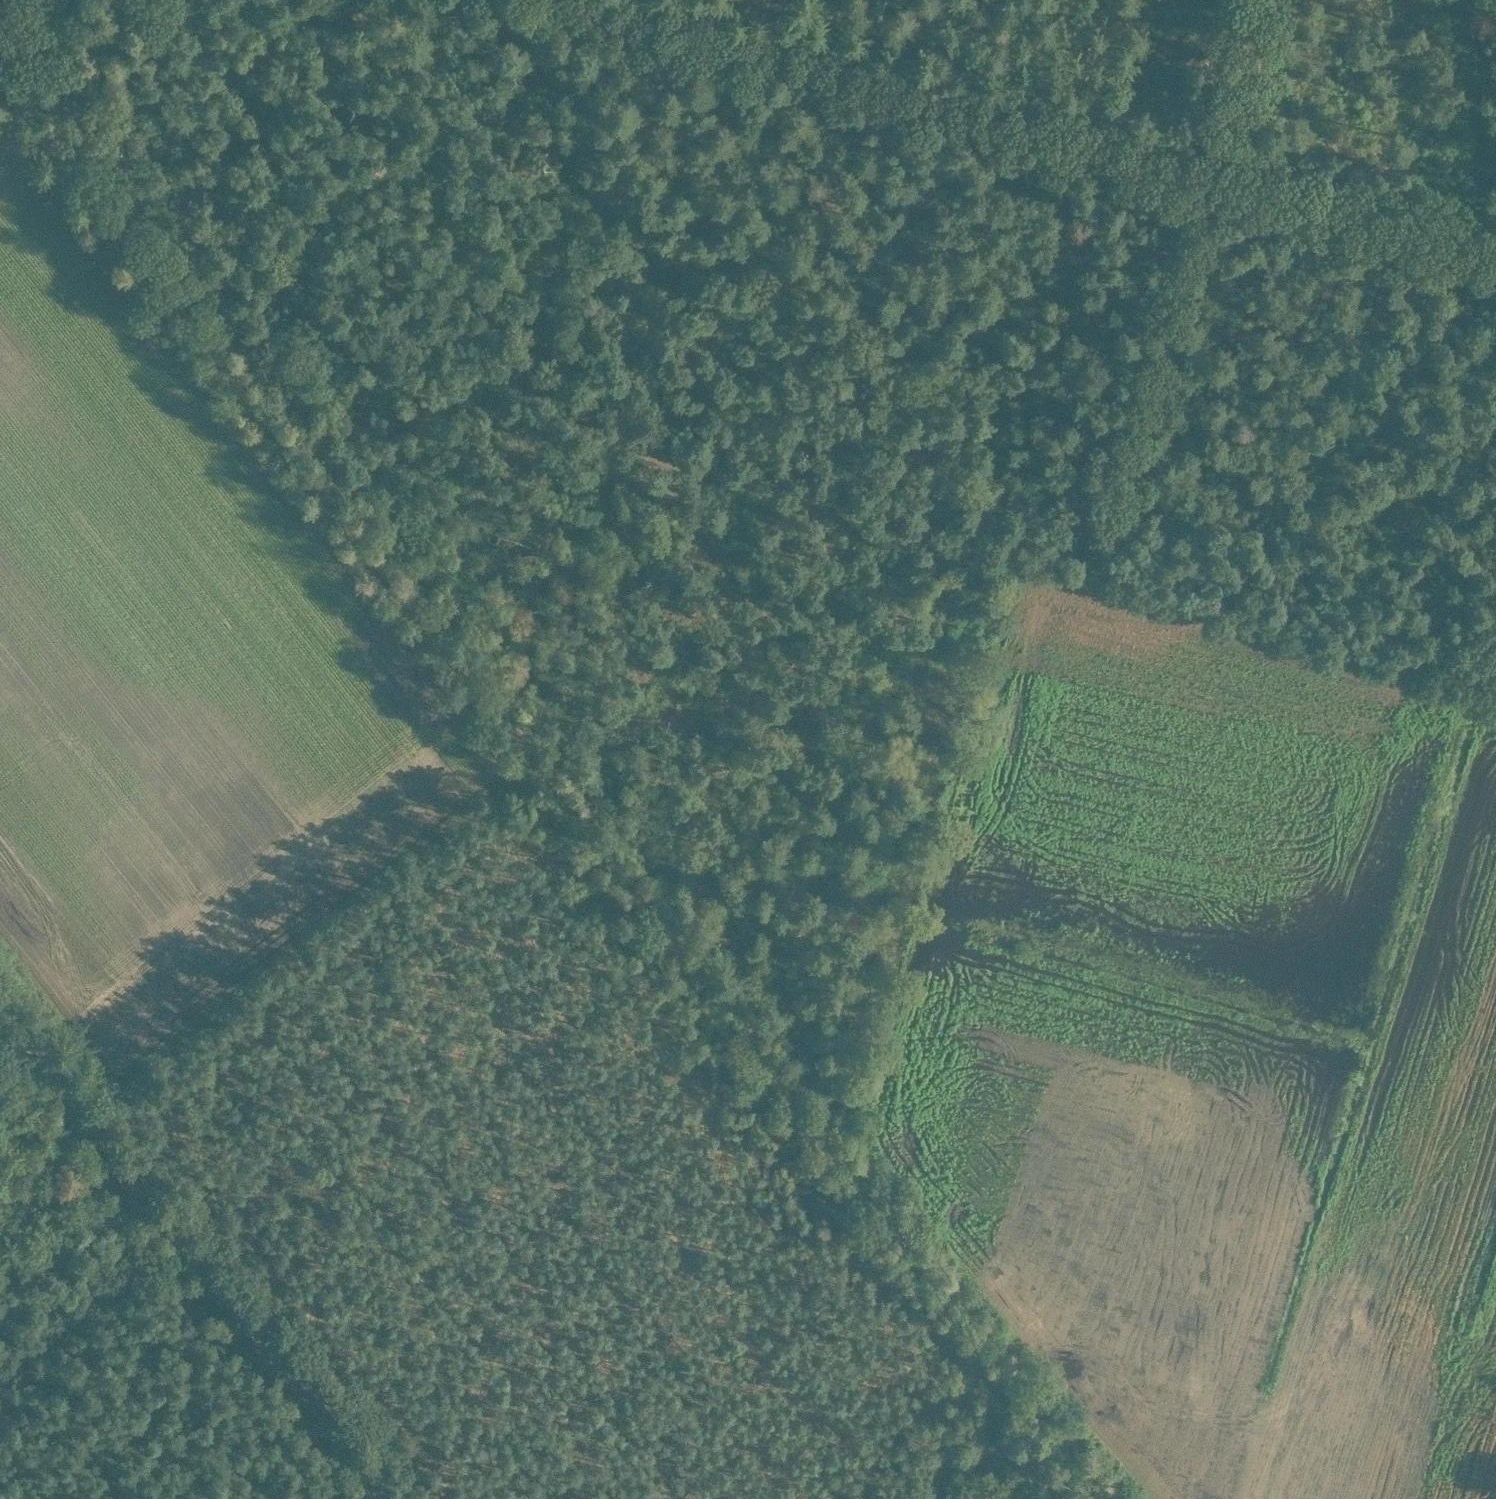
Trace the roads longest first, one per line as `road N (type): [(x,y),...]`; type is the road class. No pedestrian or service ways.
road 1 (track): [(1147,164),(1038,561),(182,322),(2,86)]
road 2 (track): [(182,322),(1132,1498)]
road 3 (track): [(0,1157),(108,1289),(237,1498)]
road 4 (track): [(391,1498),(182,1234)]
road 5 (track): [(182,1234),(0,998)]
road 6 (track): [(182,1234),(0,1373)]
road 7 (track): [(107,0),(91,50),(0,87)]

